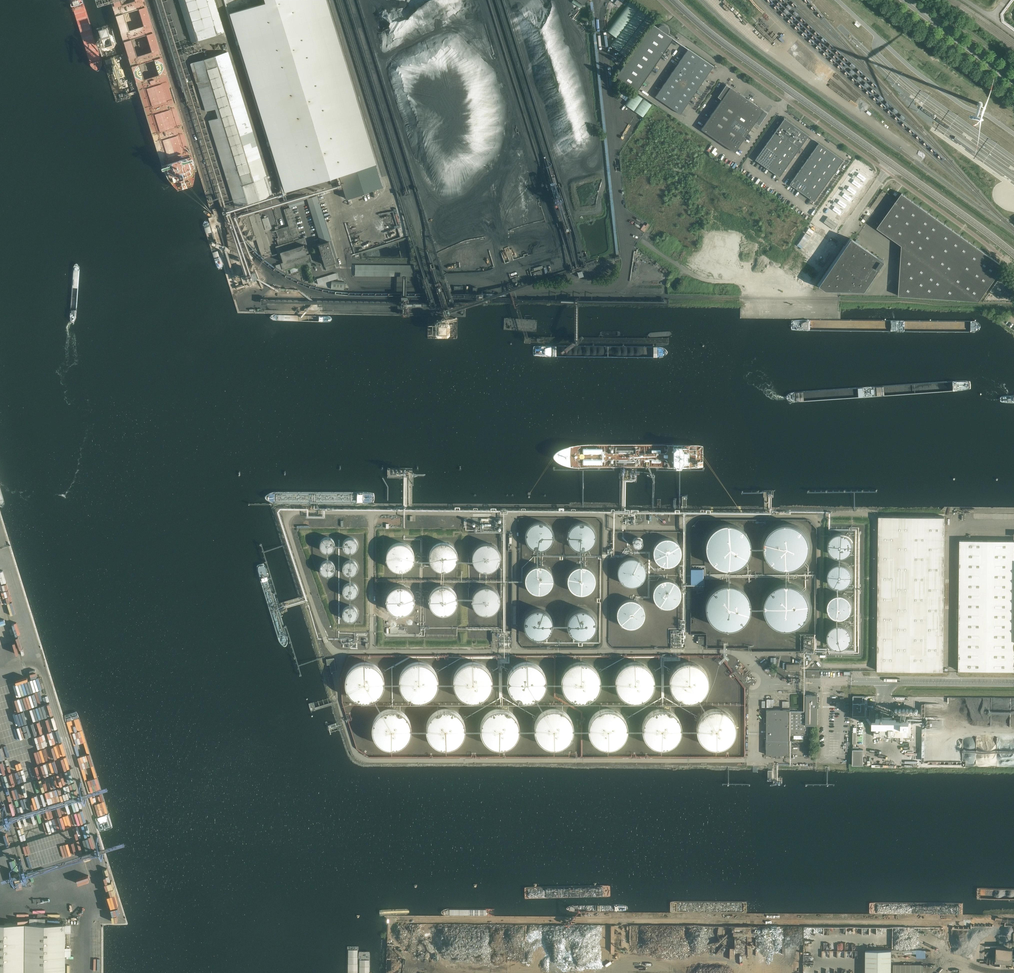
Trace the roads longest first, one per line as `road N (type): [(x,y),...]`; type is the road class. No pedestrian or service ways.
road 1 (tertiary): [(891,164),(673,0)]
road 2 (unclassified): [(1013,683),(859,681)]
road 3 (tertiary): [(1013,254),(891,164)]
road 4 (secondary): [(1013,80),(906,0)]

